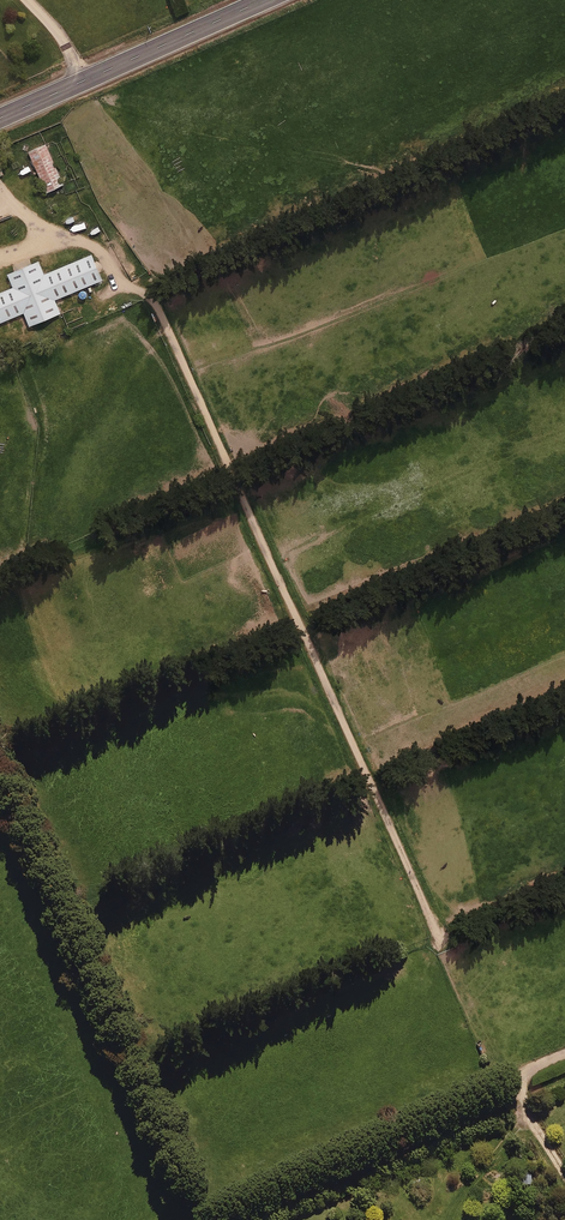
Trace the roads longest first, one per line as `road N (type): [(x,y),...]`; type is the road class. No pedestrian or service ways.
road 1 (track): [(0,192),(44,228),(89,242),(119,281),(157,306),(444,952)]
road 2 (track): [(247,1219),(523,1098)]
road 3 (secondary): [(0,117),(264,0)]

